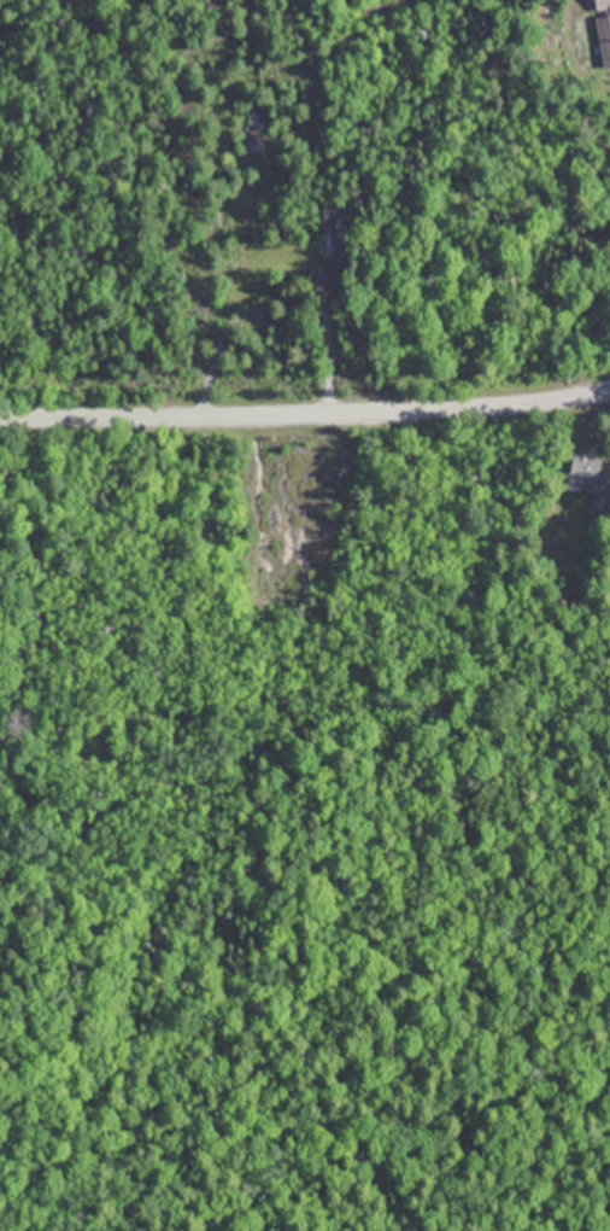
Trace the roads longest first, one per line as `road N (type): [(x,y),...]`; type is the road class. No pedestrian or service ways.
road 1 (residential): [(0,417),(445,413),(609,389)]

